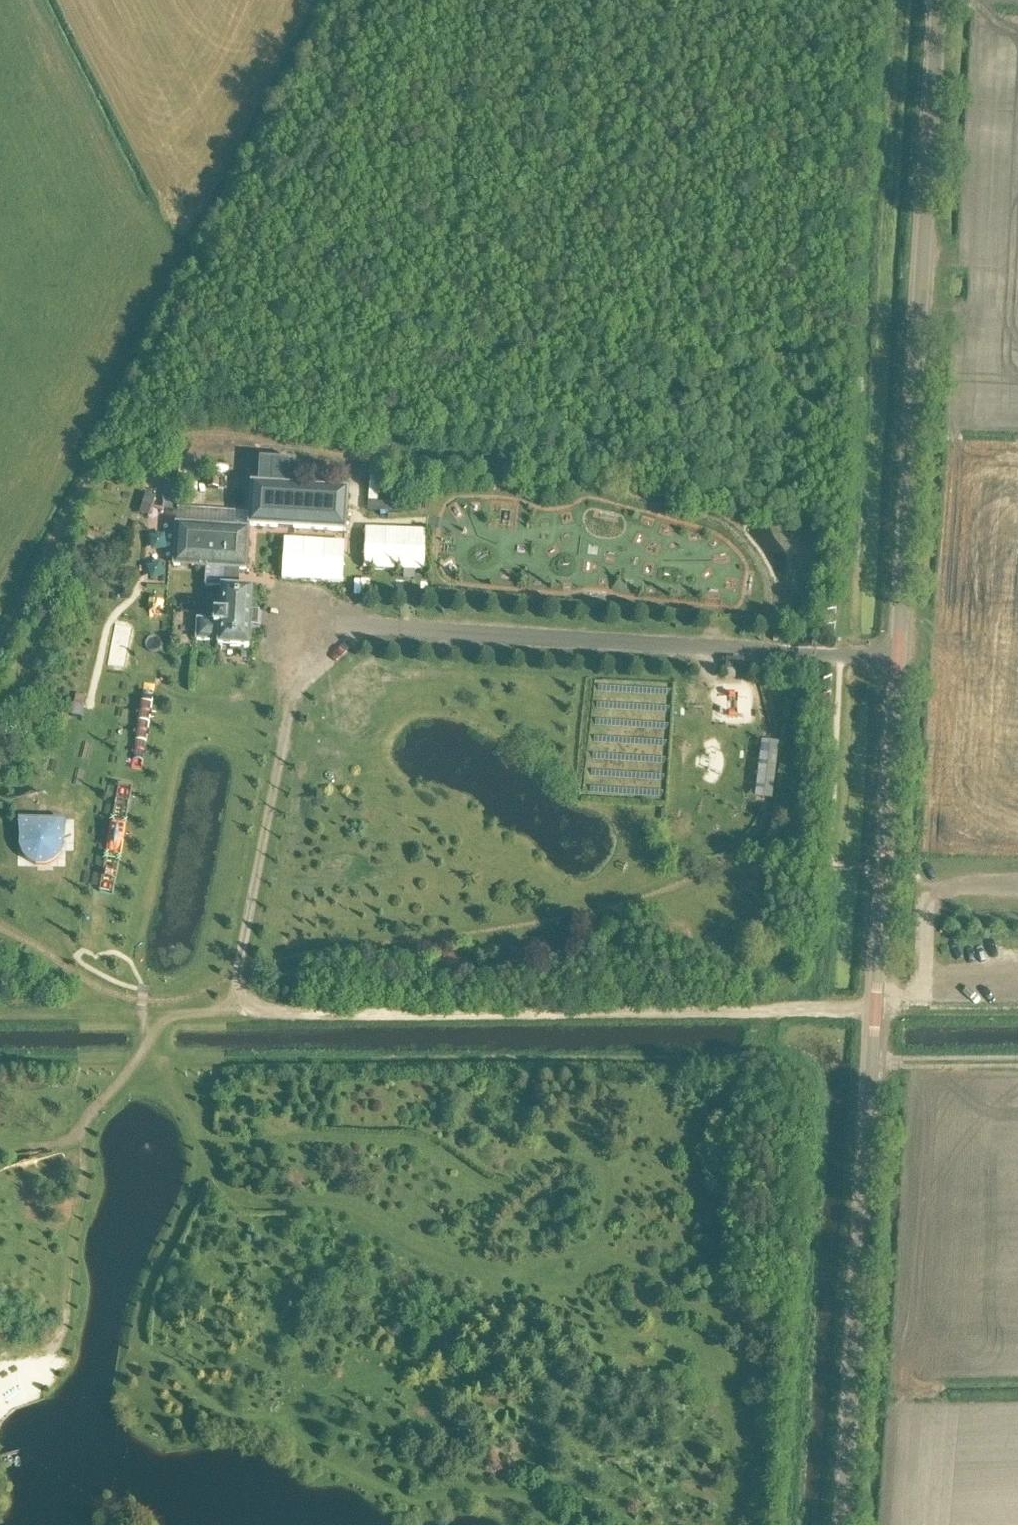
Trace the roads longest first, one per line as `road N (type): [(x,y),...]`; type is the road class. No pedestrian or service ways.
road 1 (unclassified): [(842,1524),(938,0)]
road 2 (track): [(358,630),(299,683),(234,994),(215,1012),(184,1015),(153,1033)]

